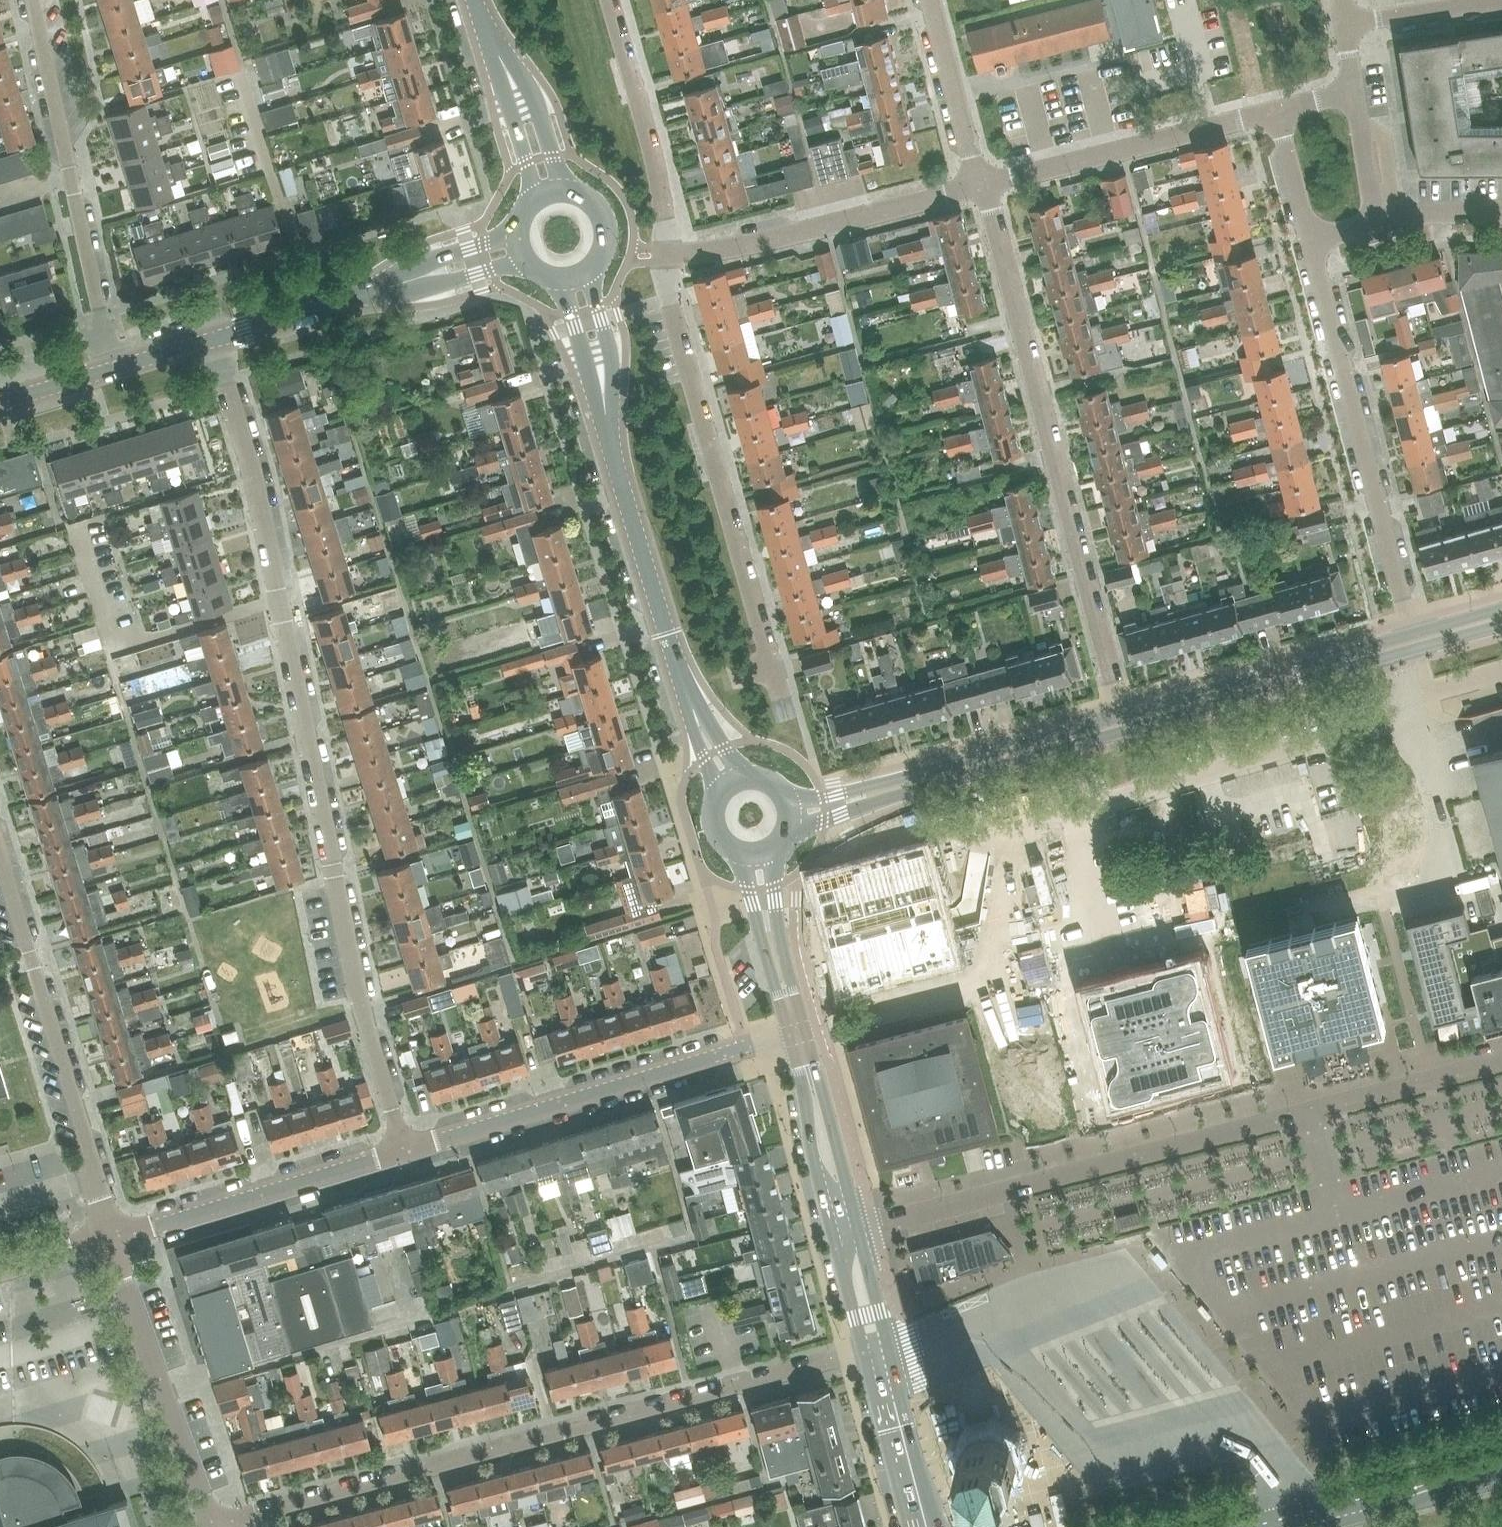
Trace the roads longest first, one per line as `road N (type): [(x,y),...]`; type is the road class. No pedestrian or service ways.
road 1 (residential): [(212,339),(260,506),(358,994),(403,1150)]
road 2 (residential): [(210,1525),(875,1349)]
road 3 (residential): [(1124,723),(981,185)]
road 4 (unclassified): [(858,1232),(1310,1113)]
road 5 (residential): [(771,667),(667,294),(666,254)]
road 6 (residential): [(1413,641),(1309,240)]
road 7 (unclassified): [(403,1150),(796,1032)]
road 8 (residential): [(110,1238),(0,857)]
road 9 (residential): [(115,367),(32,0)]
road 10 (residential): [(666,254),(775,238),(981,185)]
road 11 (unclassified): [(110,1238),(403,1150)]
road 12 (unclassified): [(981,185),(1276,110)]
road 13 (unclassified): [(210,1525),(110,1238)]
road 14 (tertiary): [(1124,723),(1413,641)]
road 15 (secondary): [(604,415),(688,701)]
road 16 (residential): [(666,254),(657,173),(610,0)]
road 17 (tertiary): [(882,792),(1124,723)]
road 18 (tertiary): [(212,339),(412,280)]
road 19 (unclassified): [(1501,1062),(1310,1113)]
road 20 (unclassified): [(931,0),(981,185)]
road 21 (secondary): [(858,1232),(817,1073),(806,1066)]
road 22 (secondary): [(806,1066),(809,1141),(833,1238)]
road 23 (secondary): [(733,851),(778,999),(790,1010)]
road 24 (secondary): [(790,1010),(775,847)]
road 25 (secondary): [(880,1369),(924,1526)]
road 26 (secondary): [(1277,1526),(1432,1487)]
road 27 (residential): [(1343,23),(1498,0)]
road 28 (secondary): [(569,190),(527,84),(498,53)]
road 29 (secondary): [(498,53),(494,65),(532,199)]
road 30 (secondary): [(604,415),(611,363),(590,268)]
road 31 (secondary): [(553,279),(604,415)]
road 32 (unclassified): [(1309,240),(1276,110)]
road 33 (unclassified): [(1374,223),(1354,91)]
road 34 (unclassified): [(1374,223),(1418,213),(1501,212)]
road 35 (secondary): [(875,1349),(884,1329),(858,1232)]
road 36 (secondary): [(833,1238),(858,1335),(875,1349)]

